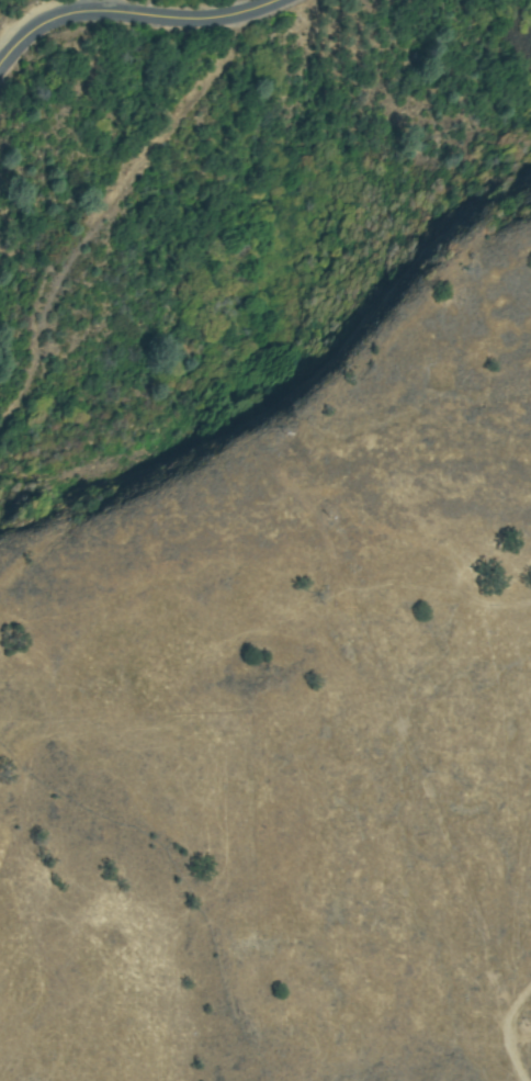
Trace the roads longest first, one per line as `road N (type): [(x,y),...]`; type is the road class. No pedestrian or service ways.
road 1 (tertiary): [(315,0),(233,36),(60,27),(33,38),(0,81)]

